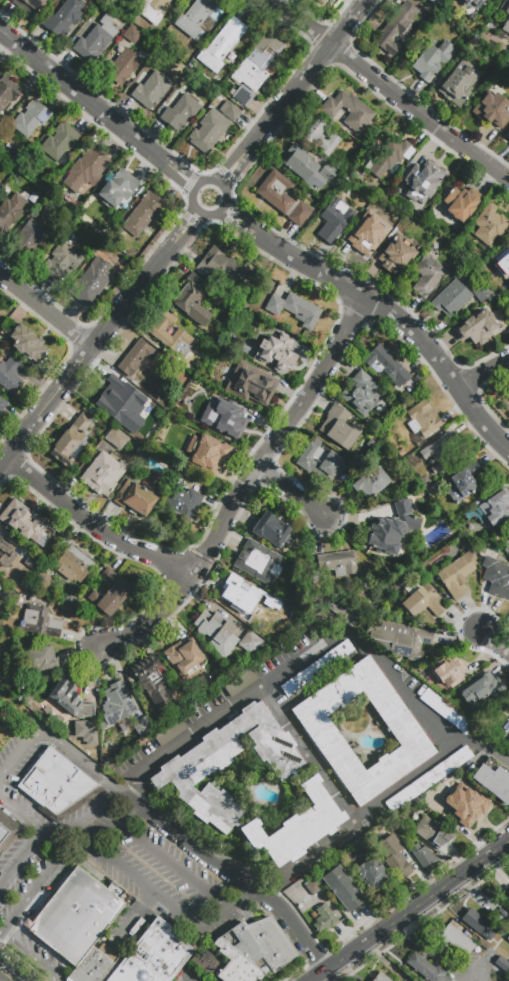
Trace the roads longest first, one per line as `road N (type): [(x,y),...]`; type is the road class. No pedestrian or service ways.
road 1 (residential): [(97,645),(153,617),(172,597),(364,297)]
road 2 (residential): [(221,209),(407,327),(508,452)]
road 3 (residential): [(0,467),(197,211)]
road 4 (residential): [(272,0),(508,182)]
road 5 (residential): [(127,791),(275,900),(325,972)]
road 6 (residential): [(0,32),(195,187)]
road 7 (residential): [(219,185),(366,0)]
road 8 (residential): [(8,457),(99,531),(192,569)]
road 9 (residential): [(460,874),(325,972)]

